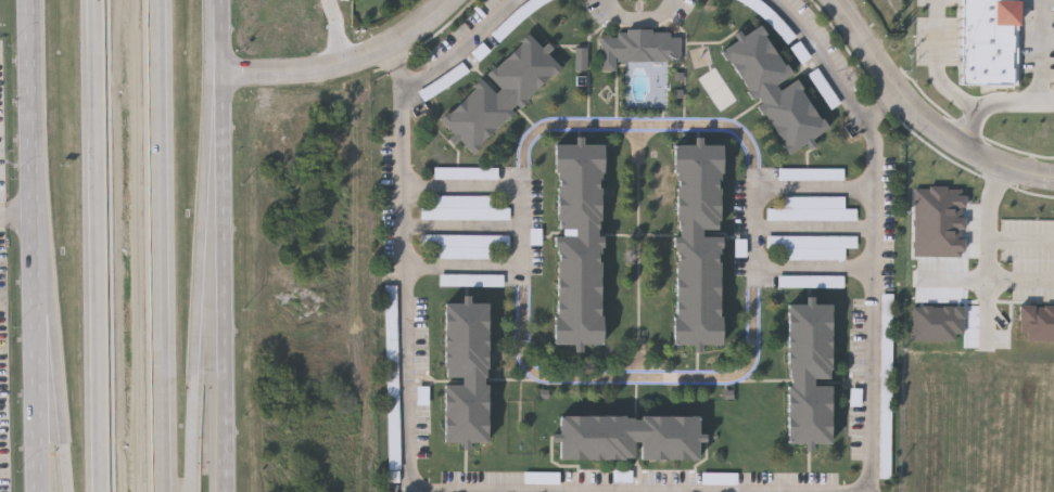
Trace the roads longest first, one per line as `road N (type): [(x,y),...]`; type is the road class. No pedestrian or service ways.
road 1 (motorway): [(165,491),(159,0)]
road 2 (motorway): [(97,0),(102,491)]
road 3 (secondary): [(222,491),(223,0)]
road 4 (motorway): [(193,491),(208,172),(225,74)]
road 5 (secondary): [(30,0),(38,311)]
road 6 (tertiary): [(1053,180),(957,145),(915,113),(833,0)]
road 7 (tertiary): [(453,0),(386,49),(343,64),(225,74)]
road 8 (motorway): [(38,311),(67,491)]
road 9 (secondary): [(38,311),(40,491)]

